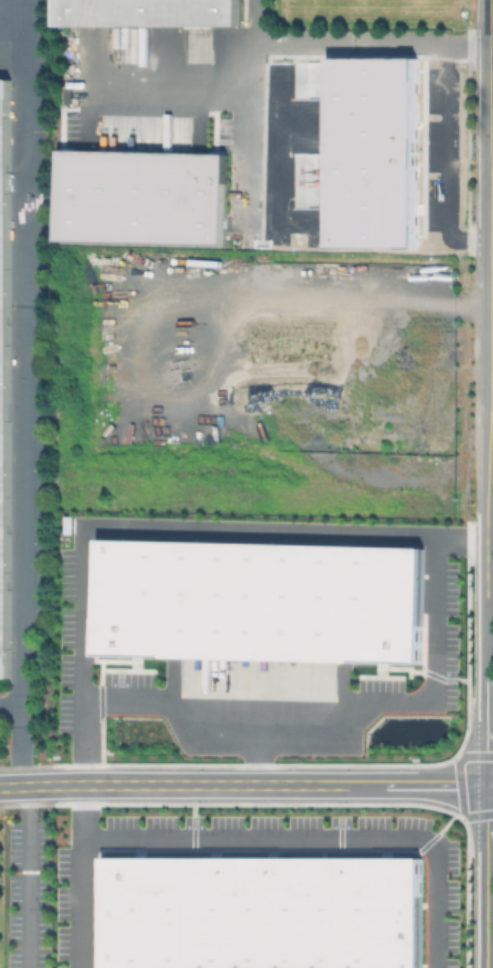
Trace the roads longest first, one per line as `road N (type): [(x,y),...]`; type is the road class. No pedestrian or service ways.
road 1 (tertiary): [(83,785),(490,785)]
road 2 (tertiary): [(490,516),(490,248)]
road 3 (tertiary): [(491,967),(490,785)]
road 4 (tertiary): [(490,698),(490,516)]
road 5 (tertiary): [(490,171),(490,28)]

